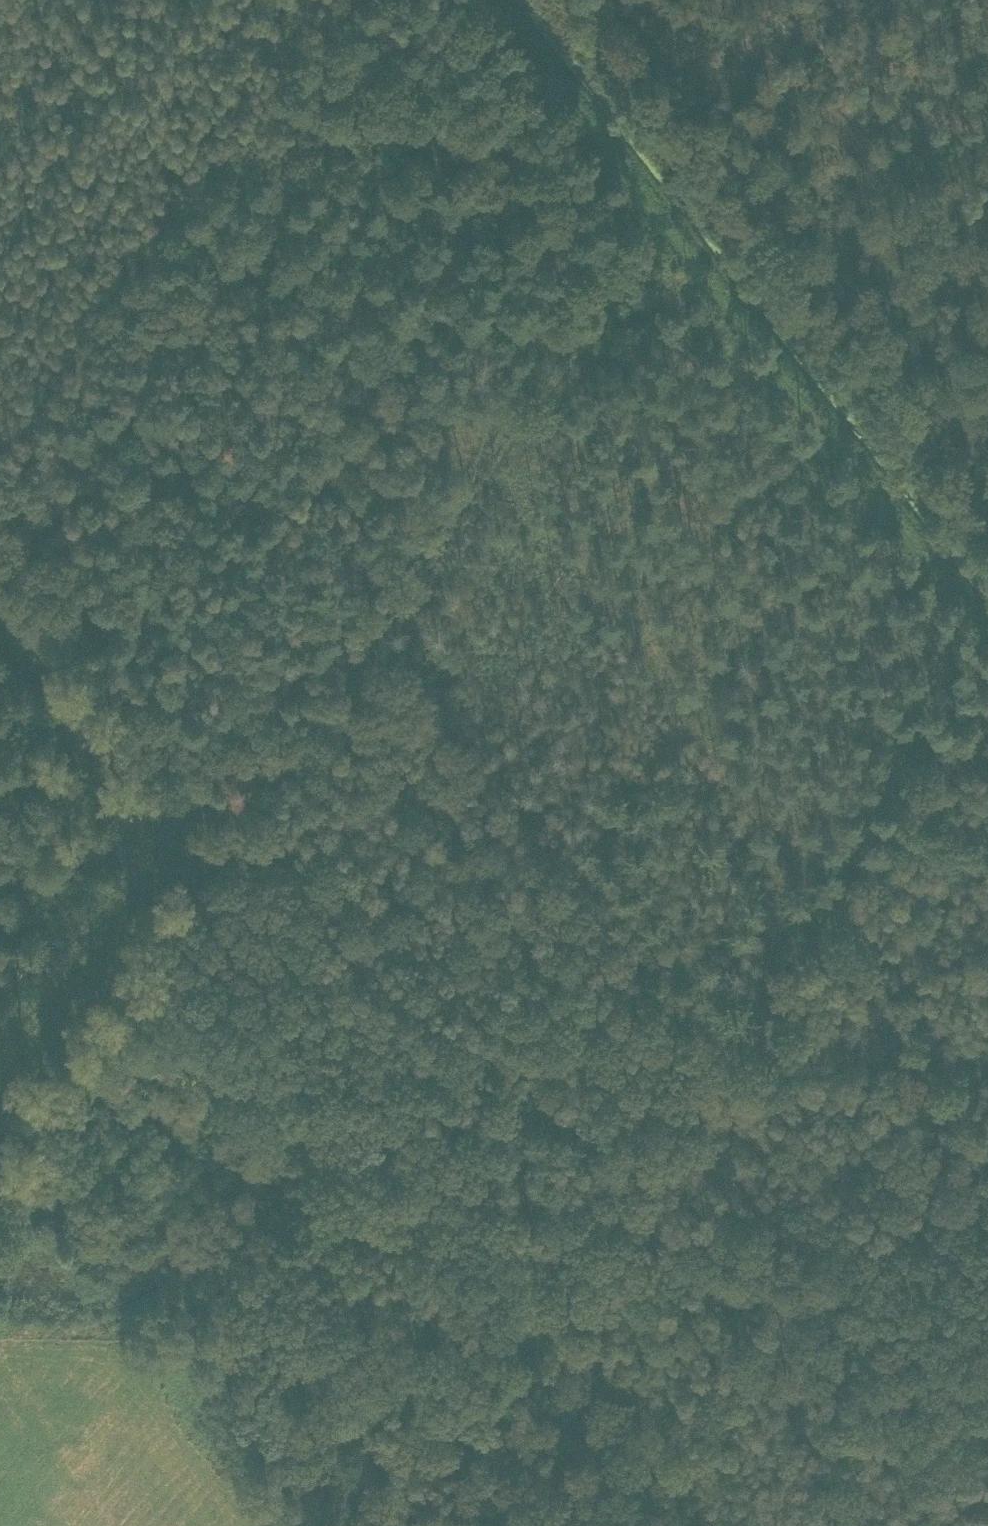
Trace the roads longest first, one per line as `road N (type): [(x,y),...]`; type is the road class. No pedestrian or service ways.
road 1 (track): [(493,0),(987,645)]

